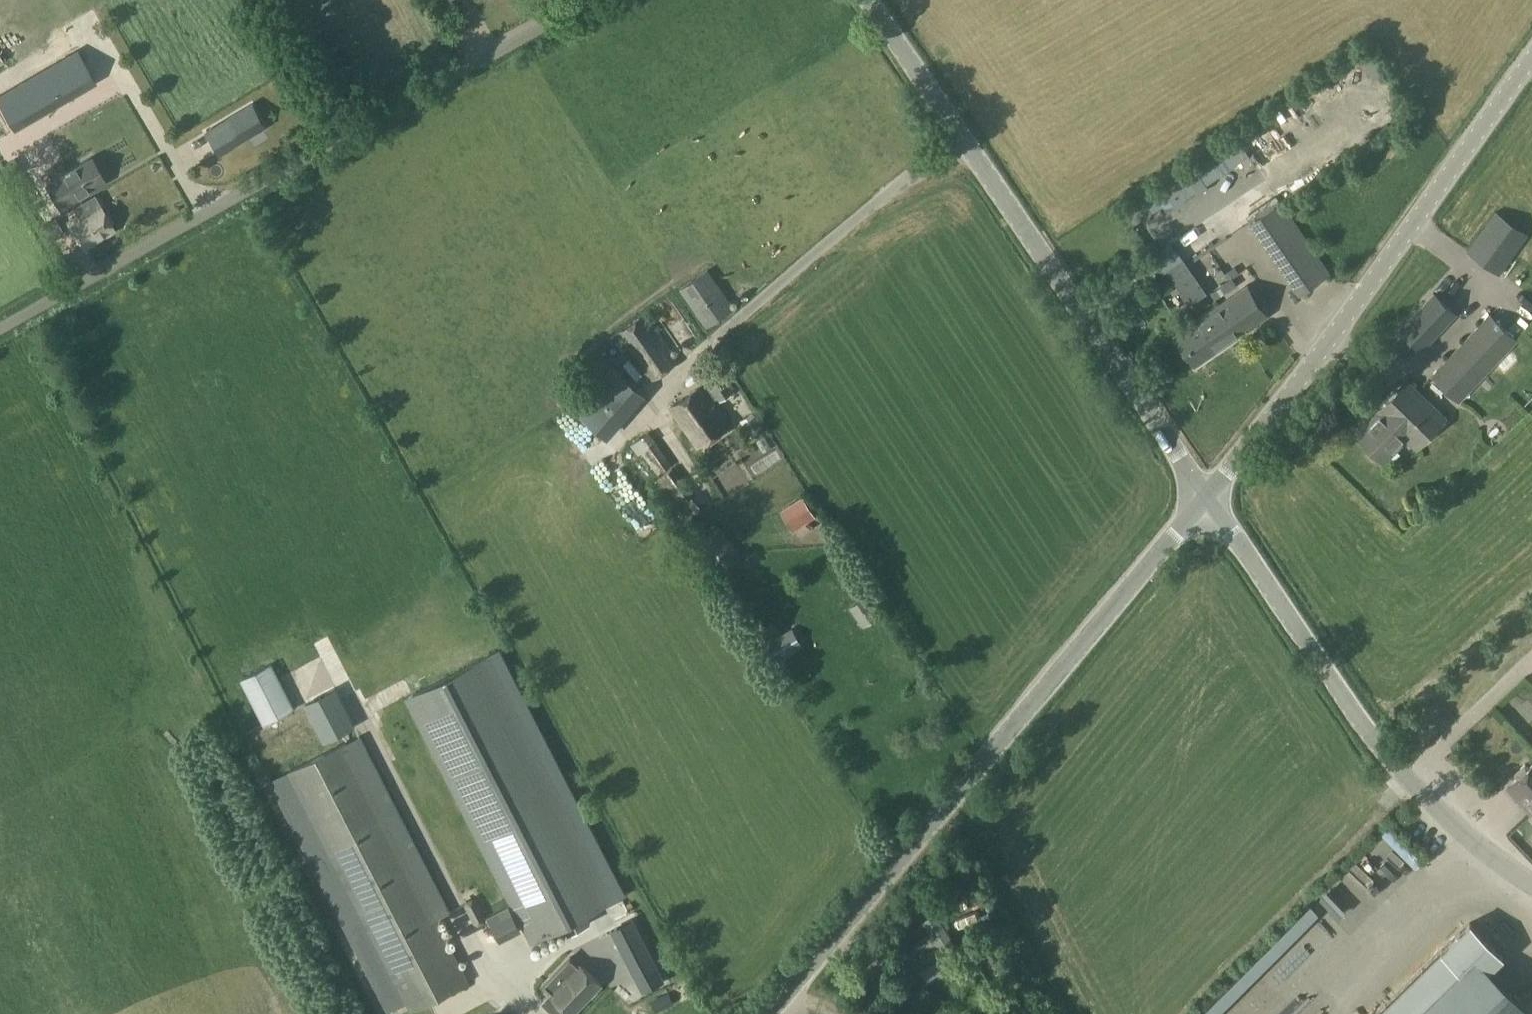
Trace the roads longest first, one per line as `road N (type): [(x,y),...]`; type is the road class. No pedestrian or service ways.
road 1 (unclassified): [(0,332),(597,0)]
road 2 (tertiary): [(772,1013),(1208,497)]
road 3 (unclassified): [(1208,497),(865,0)]
road 4 (tertiary): [(1208,497),(1531,59)]
road 5 (unclassified): [(1531,885),(1459,829),(1384,751),(1208,497)]

